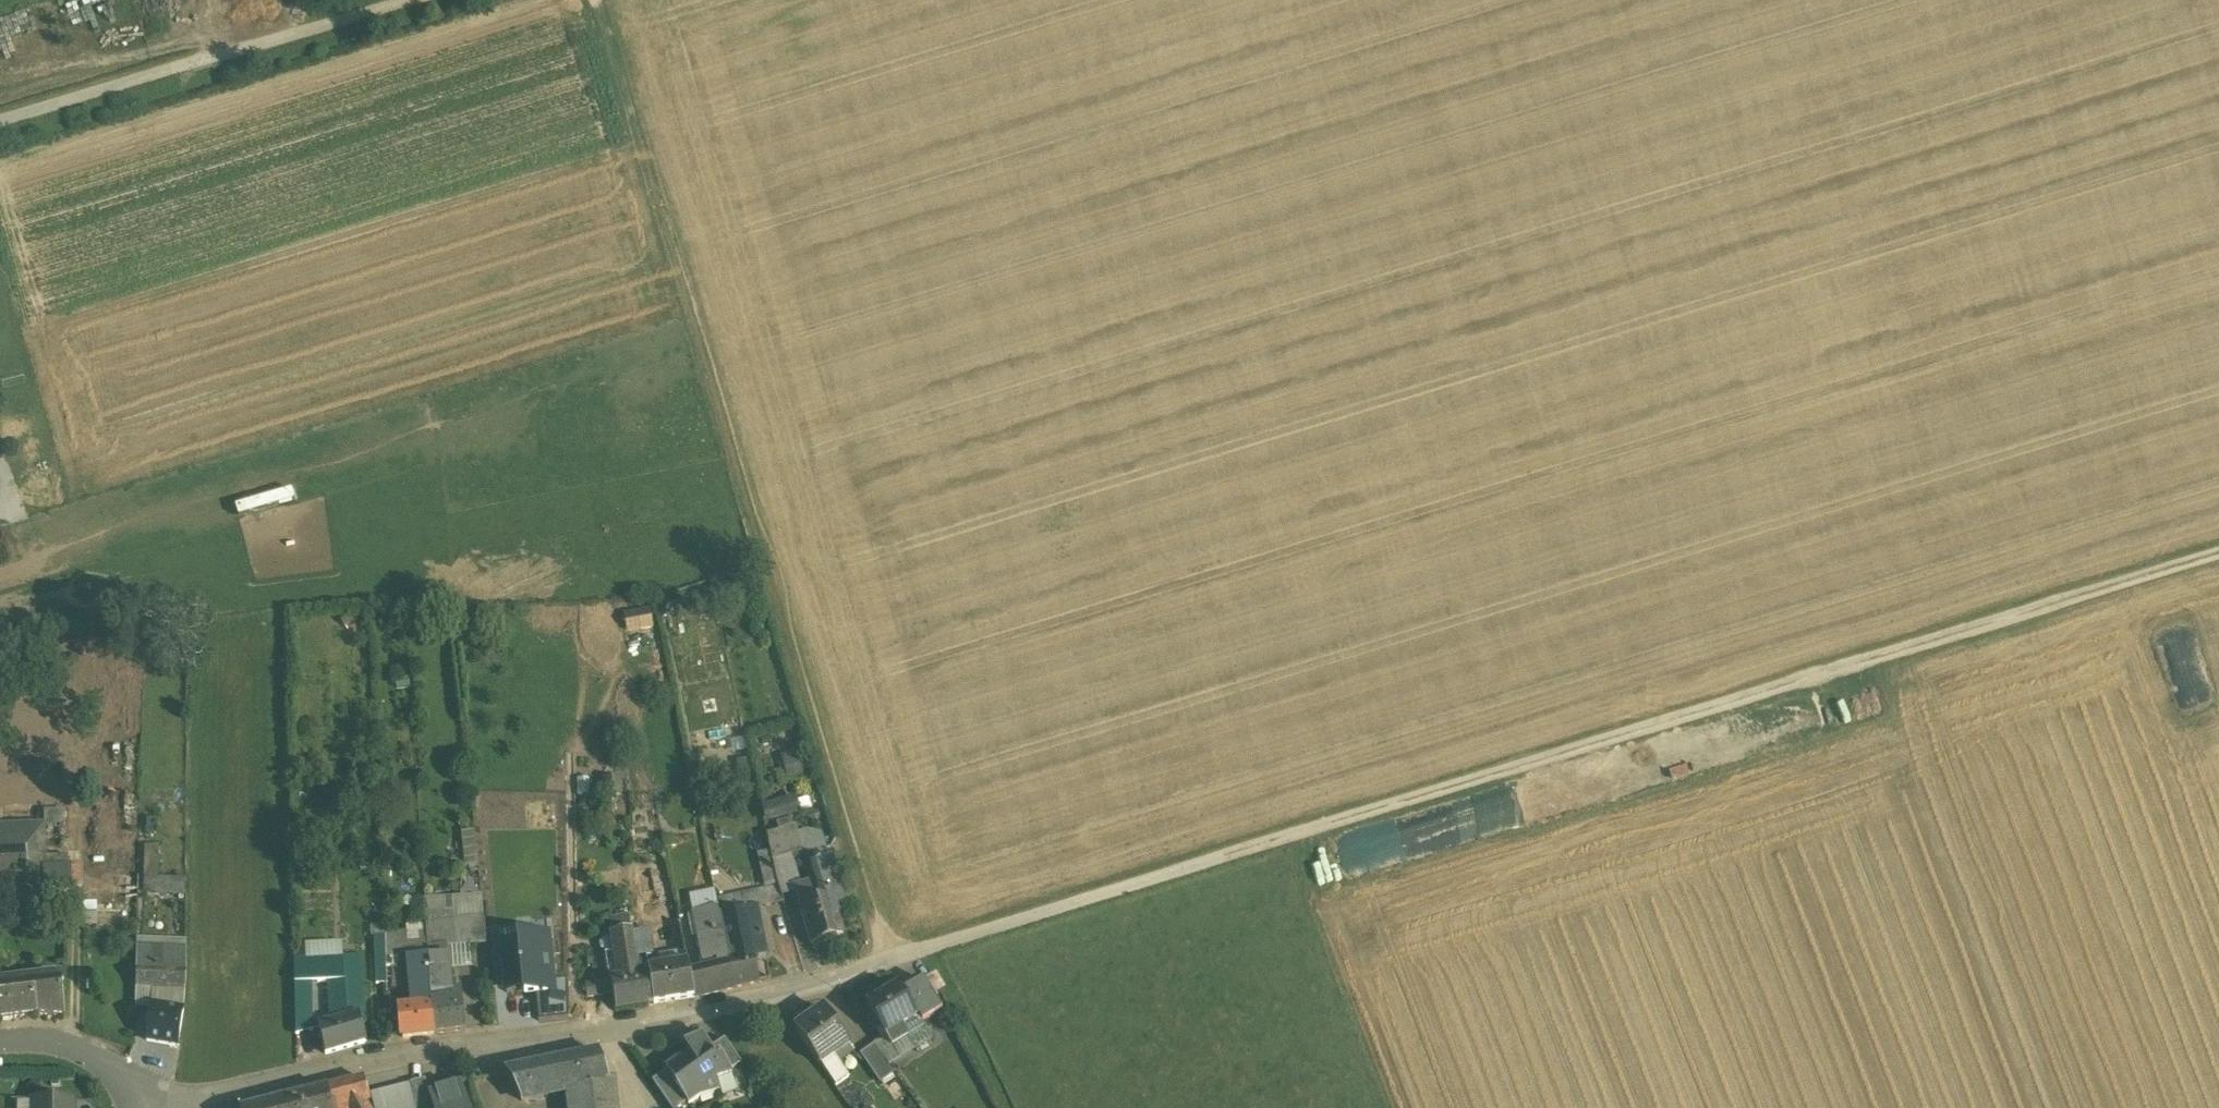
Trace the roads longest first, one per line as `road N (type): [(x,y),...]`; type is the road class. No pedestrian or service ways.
road 1 (track): [(593,0),(881,959),(2218,552)]
road 2 (residential): [(142,1104),(696,1008),(881,959)]
road 3 (track): [(0,124),(408,0)]
road 4 (residential): [(0,1039),(62,1042),(128,1078),(142,1104)]

